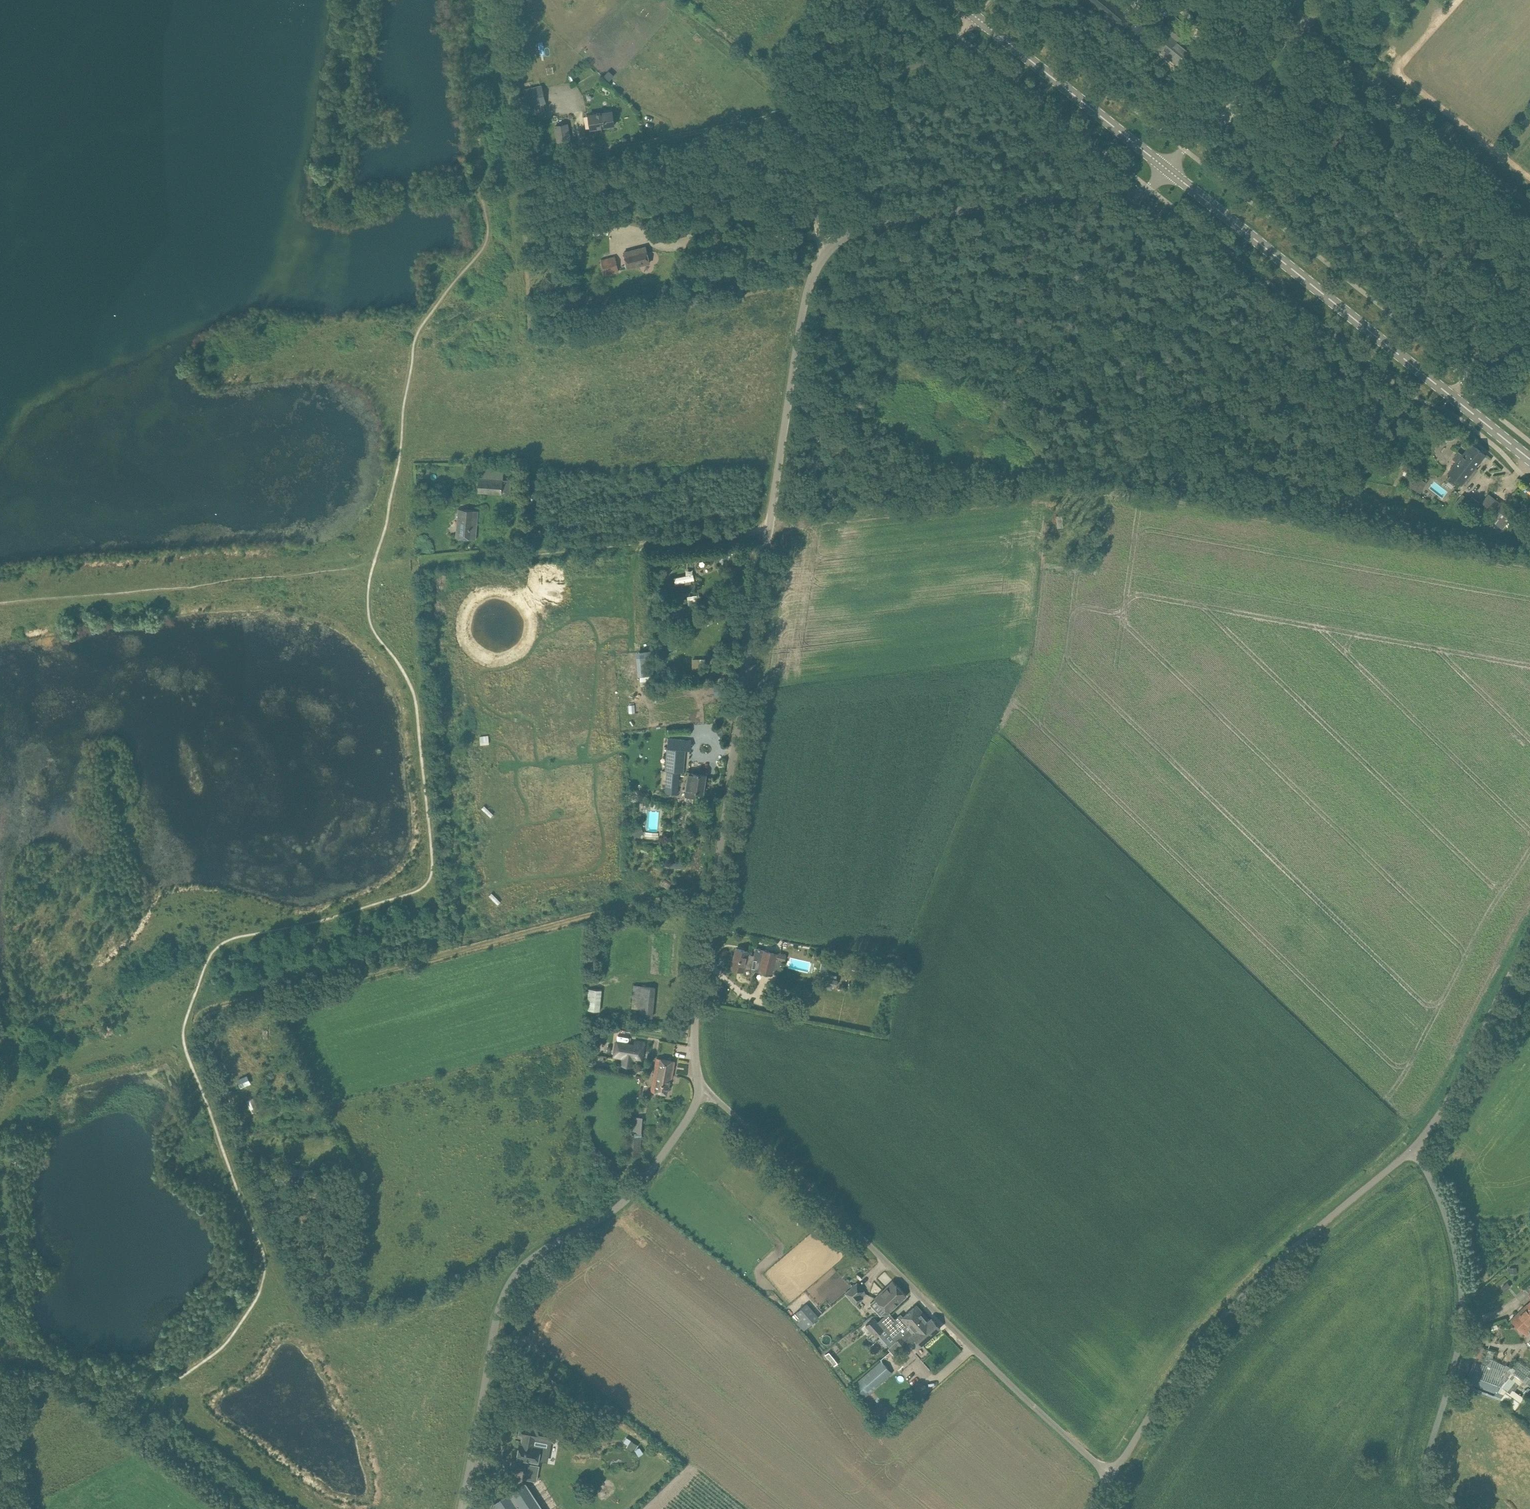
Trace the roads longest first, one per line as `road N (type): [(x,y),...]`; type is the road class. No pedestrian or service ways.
road 1 (unclassified): [(702,1094),(694,1059),(699,988),(765,536),(818,262),(840,240),(921,213),(1097,190),(1129,193),(1152,187),(1169,170)]
road 2 (unclassified): [(1106,1477),(702,1094)]
road 3 (track): [(717,881),(240,1009),(187,1013)]
road 4 (unclassified): [(459,1508),(515,1278),(634,1191),(702,1094)]
road 5 (tertiary): [(1529,462),(1169,170)]
road 6 (unclassified): [(1106,1477),(1260,1286),(1419,1145)]
road 7 (unclassified): [(585,139),(788,113),(905,75),(984,24)]
road 8 (unclassified): [(1470,1508),(1425,1478),(1459,1334),(1462,1288),(1451,1229),(1419,1145)]
road 9 (track): [(765,536),(412,564)]
road 10 (unclassified): [(1529,204),(1300,23)]
road 11 (tertiary): [(1169,170),(984,24)]
road 12 (unclassified): [(1419,1145),(1529,959)]
road 13 (unclassified): [(1169,170),(1300,23)]

